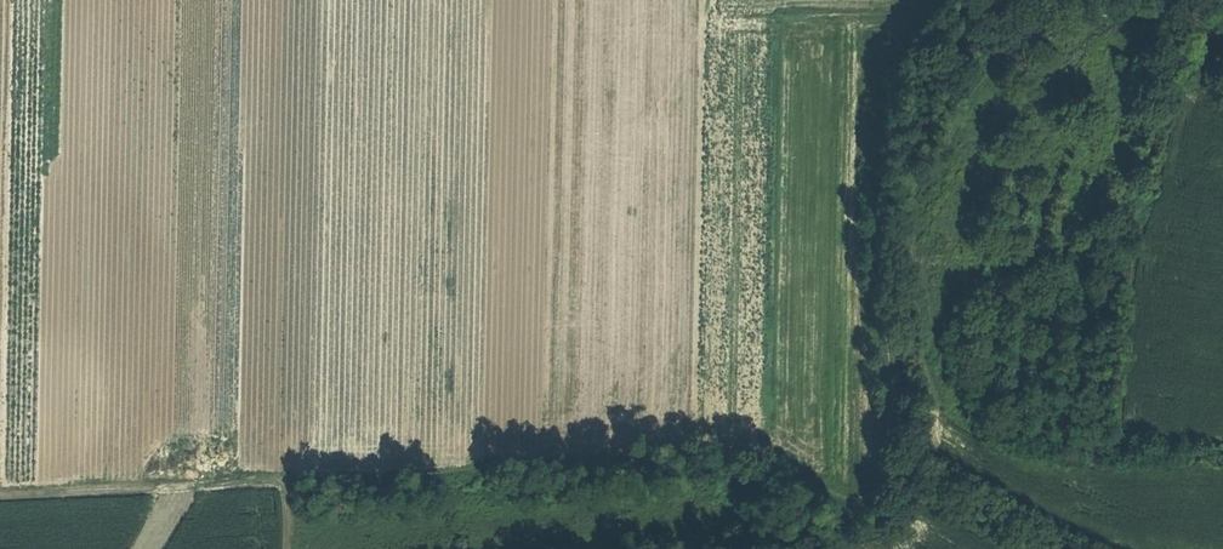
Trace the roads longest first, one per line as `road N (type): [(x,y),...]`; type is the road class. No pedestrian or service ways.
road 1 (track): [(846,548),(876,522),(863,499),(818,498),(761,454),(0,497)]
road 2 (track): [(863,499),(878,480),(893,409),(877,192),(889,60),(947,0)]

